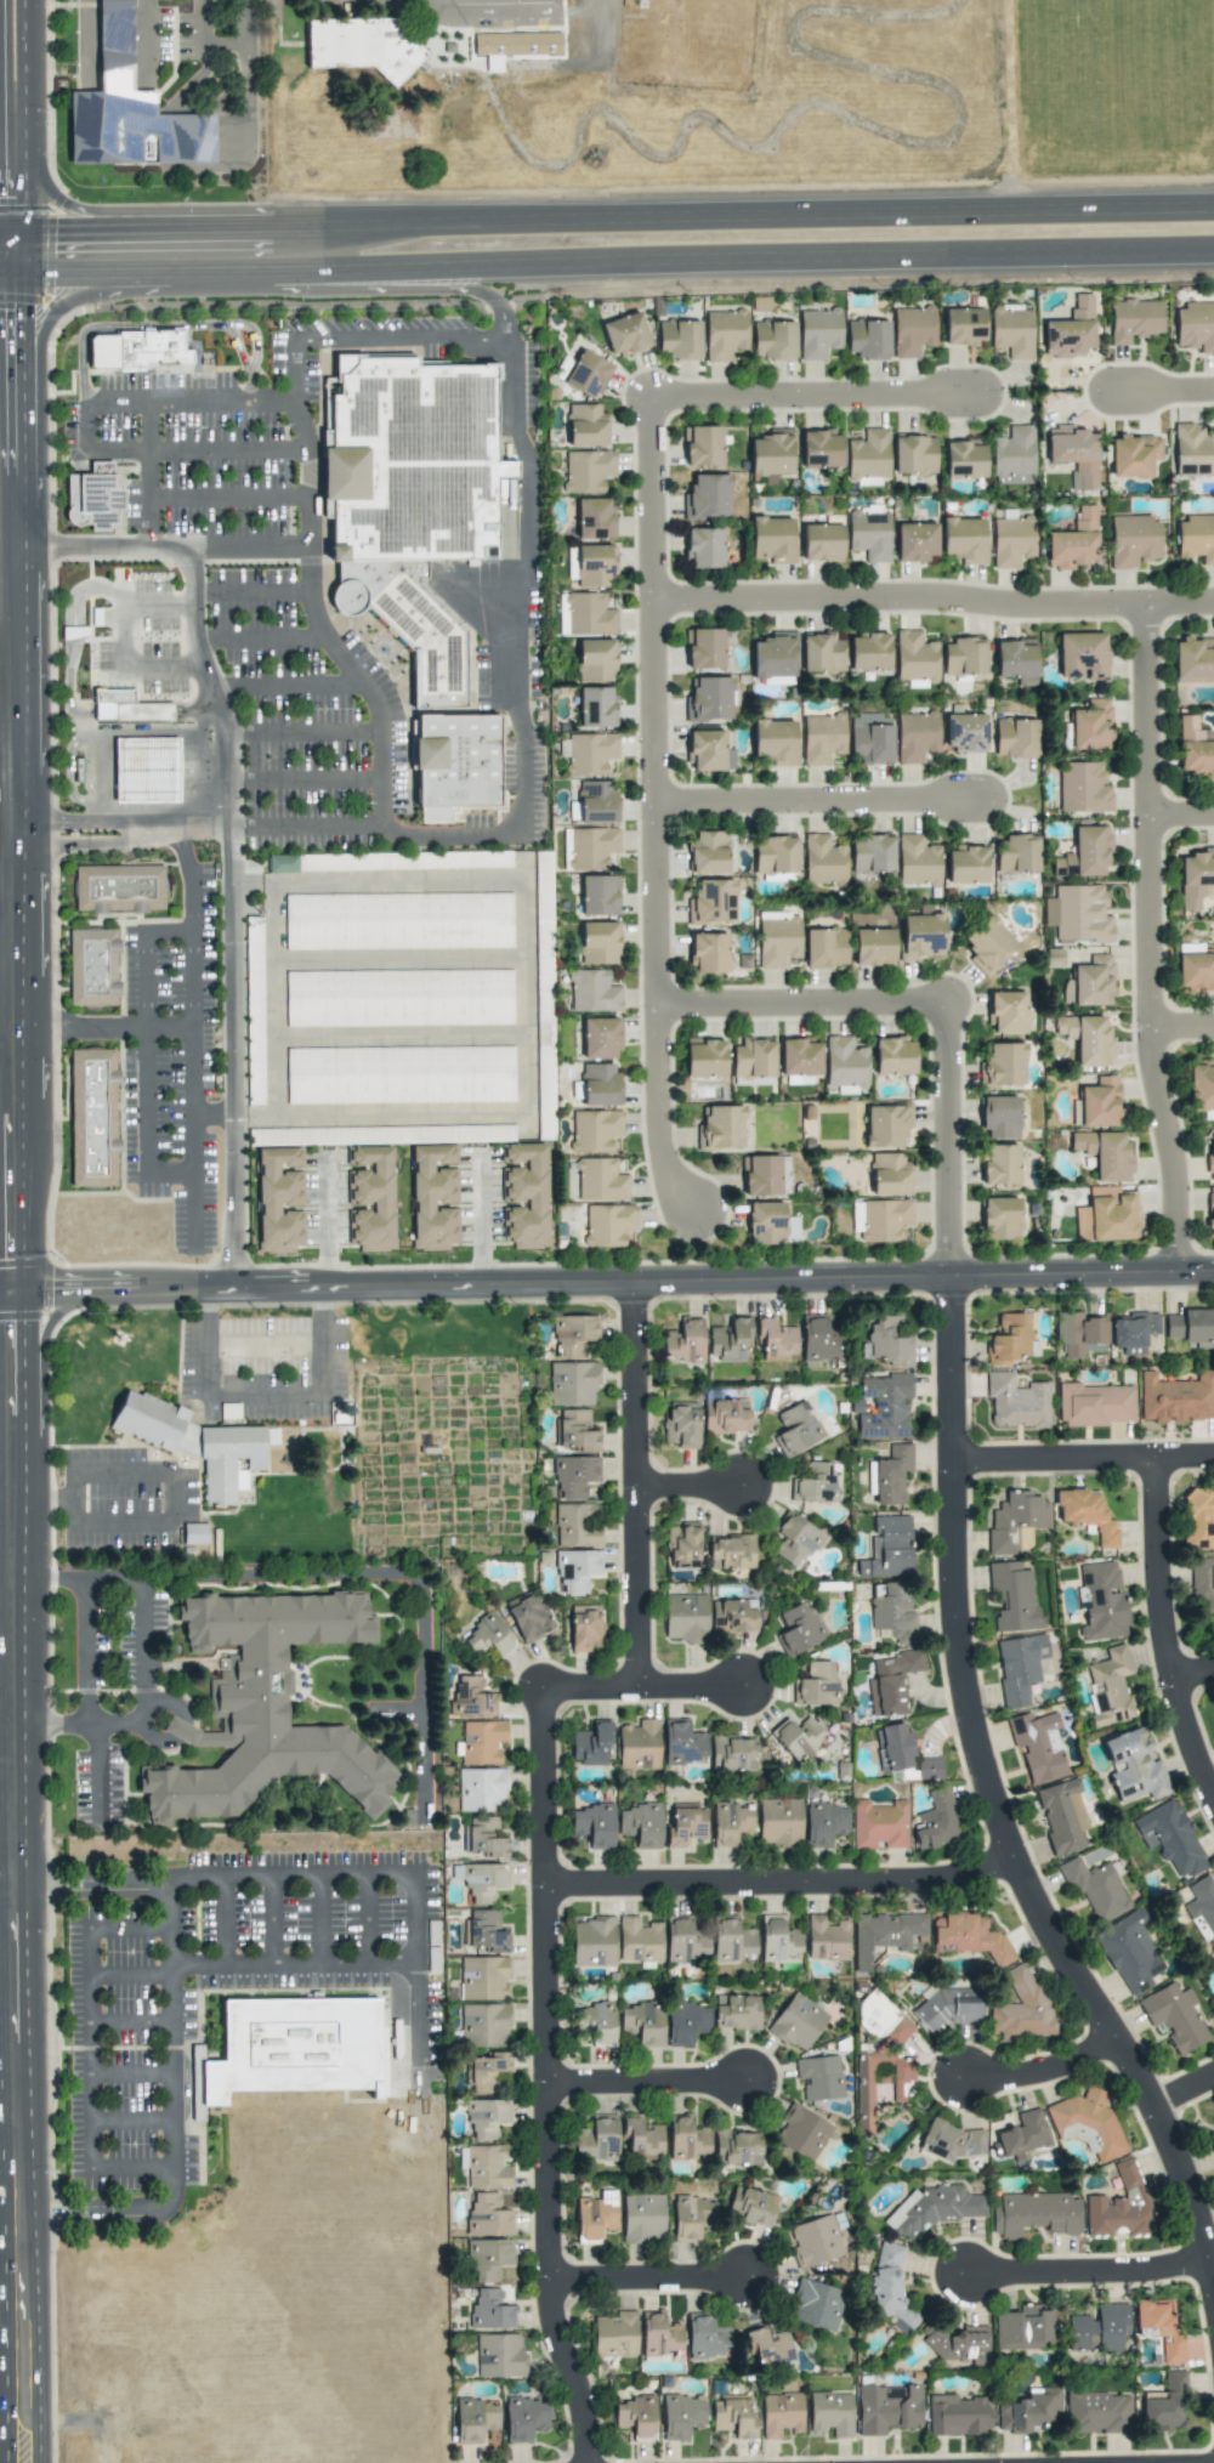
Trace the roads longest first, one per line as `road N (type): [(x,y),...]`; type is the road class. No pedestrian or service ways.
road 1 (residential): [(952,1009),(954,1562),(969,1680),(1021,1852),(1061,1940),(1157,2105),(1213,2269)]
road 2 (residential): [(16,1897),(0,621)]
road 3 (residential): [(0,1295),(1213,1276)]
road 4 (secondary): [(1213,211),(425,225),(354,229),(329,250)]
road 5 (secondary): [(329,250),(357,266),(1213,246)]
road 6 (residential): [(657,404),(664,1114),(682,1222)]
road 7 (residential): [(1148,606),(1155,1065),(1178,1177),(1180,1277)]
road 8 (residential): [(556,2280),(548,1686)]
road 9 (residential): [(22,2462),(16,1897)]
road 10 (residential): [(1213,604),(658,606)]
road 11 (residential): [(1021,1852),(920,1874),(551,1873)]
road 12 (residential): [(635,1286),(642,1686)]
road 13 (residential): [(1213,1785),(1169,1630),(1162,1459)]
road 14 (secondary): [(0,256),(329,250)]
road 15 (residential): [(660,808),(989,805)]
road 16 (residential): [(657,404),(985,401)]
road 17 (residential): [(663,1011),(952,1009)]
road 18 (residential): [(1213,1458),(954,1463)]
road 19 (residential): [(1213,2269),(976,2257)]
road 20 (secondary): [(0,402),(19,382),(53,311),(140,252)]
road 21 (residential): [(548,1686),(745,1687)]
road 22 (residential): [(554,2083),(747,2082)]
road 23 (secondary): [(140,252),(55,199),(0,126)]
road 24 (residential): [(556,2280),(745,2278)]
road 25 (residential): [(590,2462),(589,2387),(556,2280)]
road 26 (residential): [(1122,2041),(1039,2073),(969,2075)]

